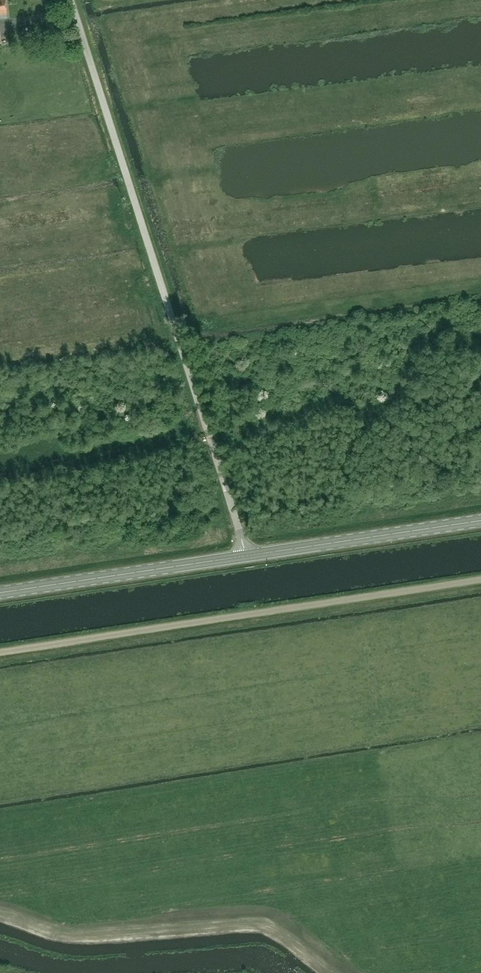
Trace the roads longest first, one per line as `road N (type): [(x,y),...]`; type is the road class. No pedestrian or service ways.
road 1 (unclassified): [(244,556),(71,0)]
road 2 (unclassified): [(0,652),(480,579)]
road 3 (primary): [(244,556),(0,592)]
road 4 (primary): [(480,521),(244,556)]
road 5 (track): [(0,466),(210,433)]

